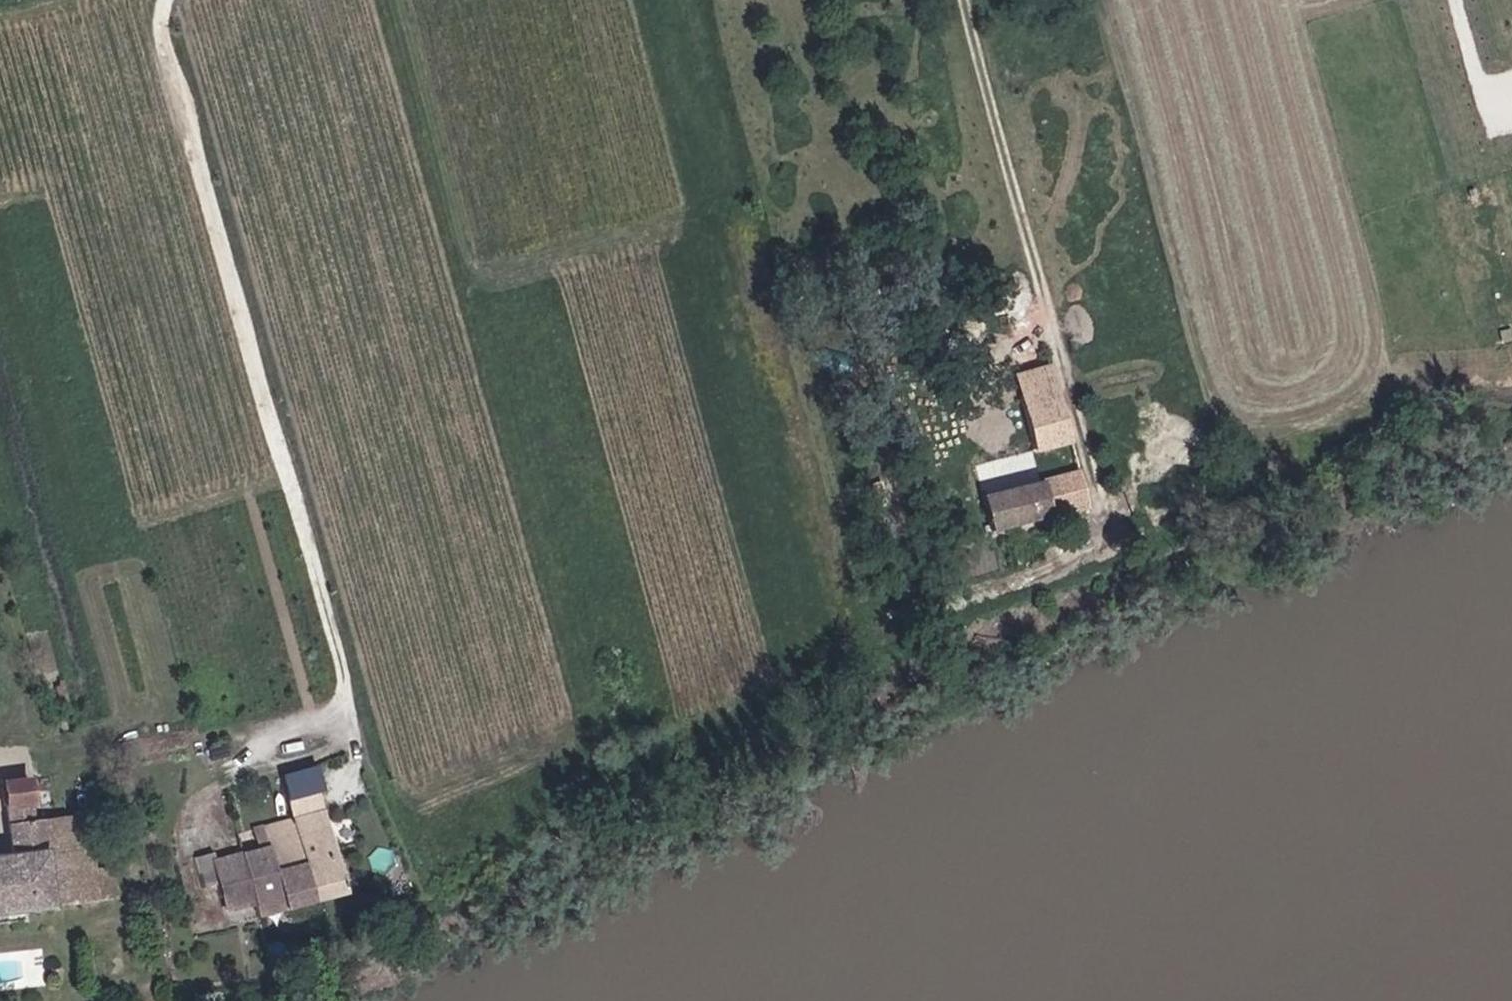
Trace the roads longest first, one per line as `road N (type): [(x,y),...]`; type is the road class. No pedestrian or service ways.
road 1 (track): [(357,731),(213,207),(169,0)]
road 2 (track): [(1061,334),(967,0)]

